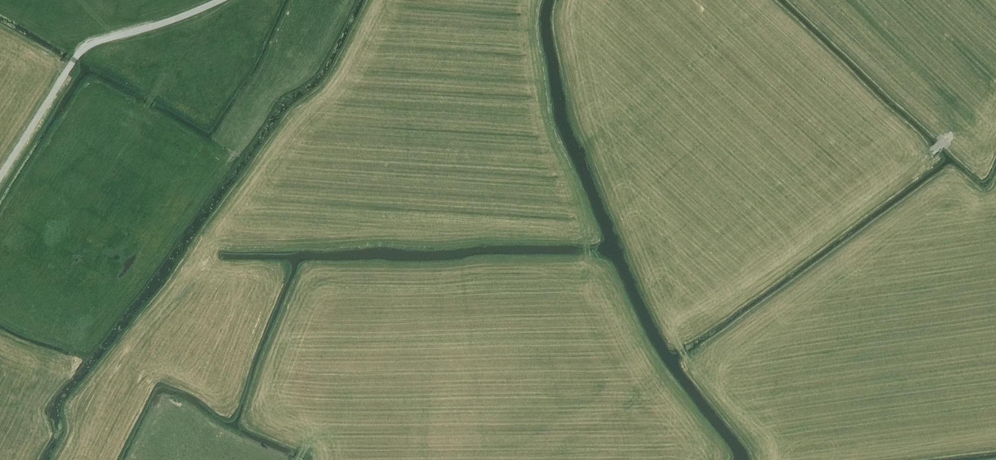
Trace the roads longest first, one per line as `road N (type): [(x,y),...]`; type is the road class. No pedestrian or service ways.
road 1 (unclassified): [(0,176),(82,48),(217,0)]

